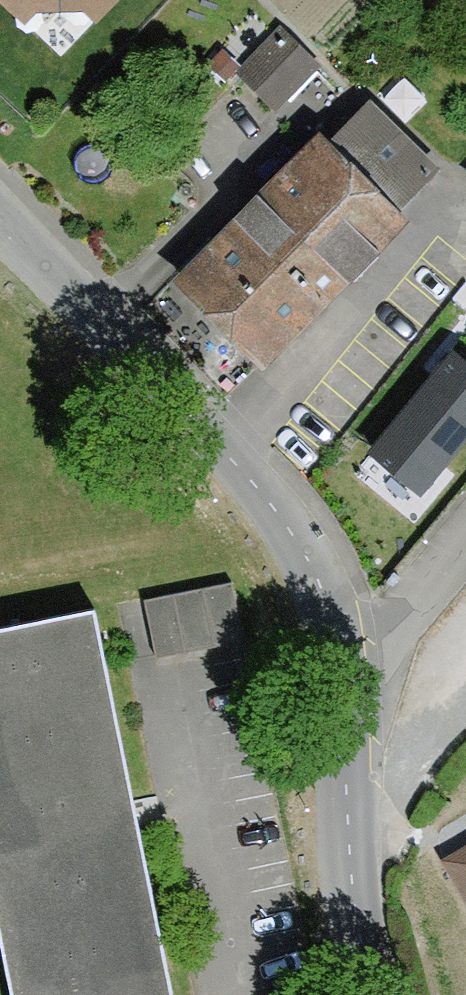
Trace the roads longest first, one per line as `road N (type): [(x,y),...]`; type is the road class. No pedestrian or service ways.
road 1 (tertiary): [(0,219),(291,530),(324,595),(343,687)]
road 2 (tertiary): [(343,687),(350,854),(375,994)]
road 3 (residential): [(343,687),(465,539)]

